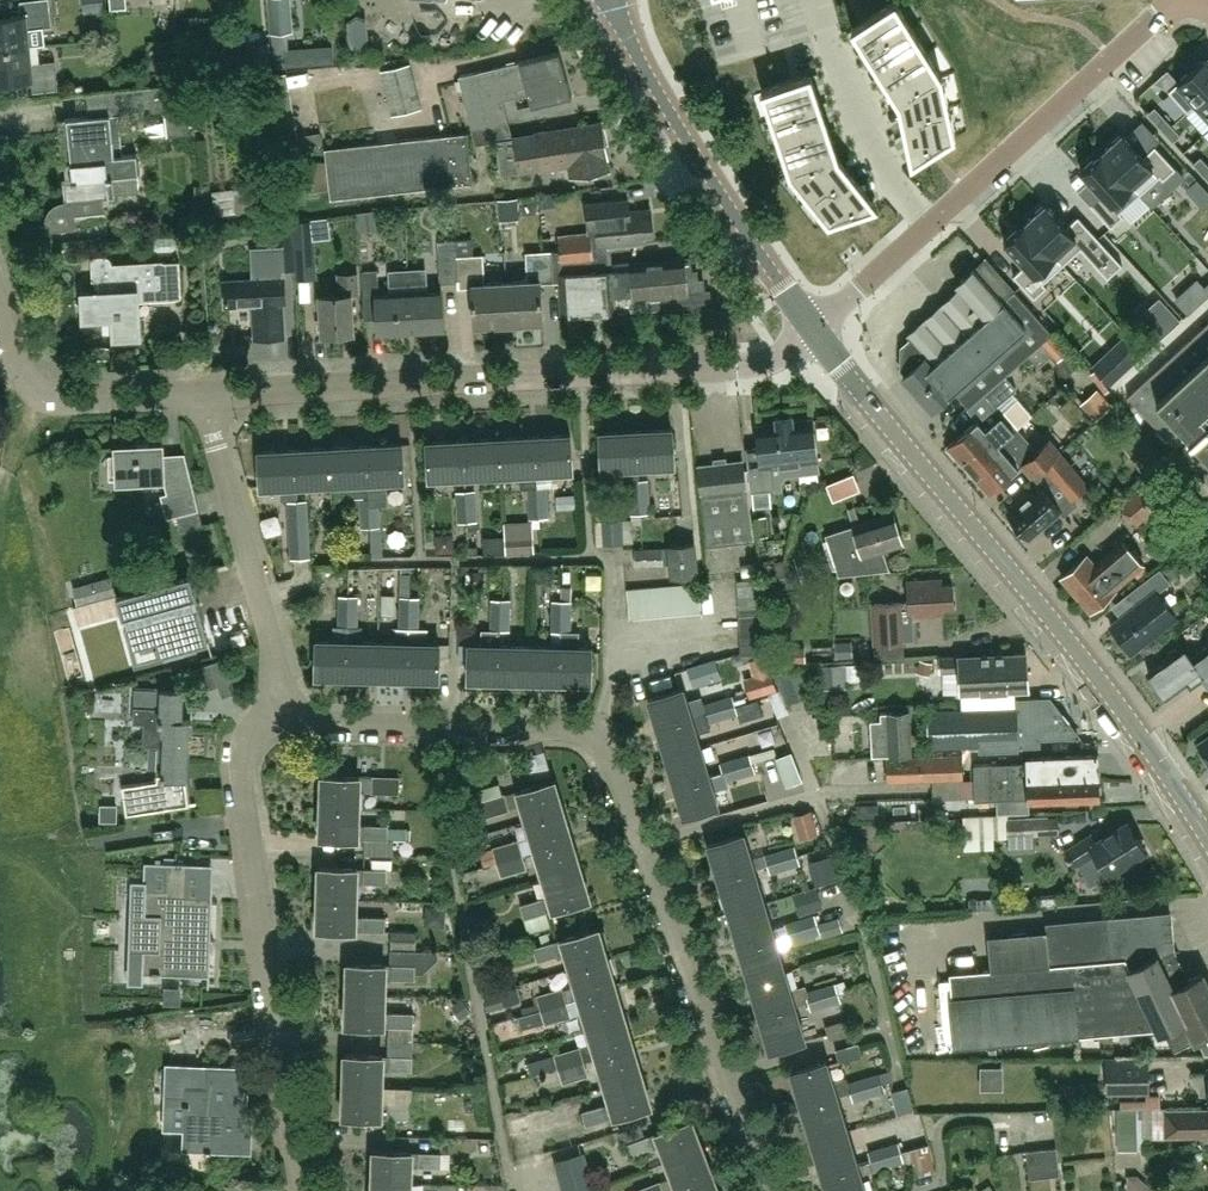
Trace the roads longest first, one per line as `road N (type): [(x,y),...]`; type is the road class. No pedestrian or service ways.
road 1 (residential): [(771,1190),(593,734),(320,721),(273,706)]
road 2 (tertiary): [(1207,850),(1064,645),(814,331)]
road 3 (residential): [(204,395),(766,364),(814,331)]
road 4 (residential): [(300,1190),(241,779),(243,756),(273,706)]
road 5 (tertiary): [(814,331),(651,85),(624,30)]
road 6 (residential): [(929,223),(1178,0)]
road 7 (residential): [(273,706),(271,635),(204,395)]
road 8 (residential): [(204,395),(74,401),(41,393),(18,362),(0,301)]
road 9 (residential): [(929,223),(891,178),(837,64),(817,0)]
road 10 (residential): [(814,331),(929,223)]

